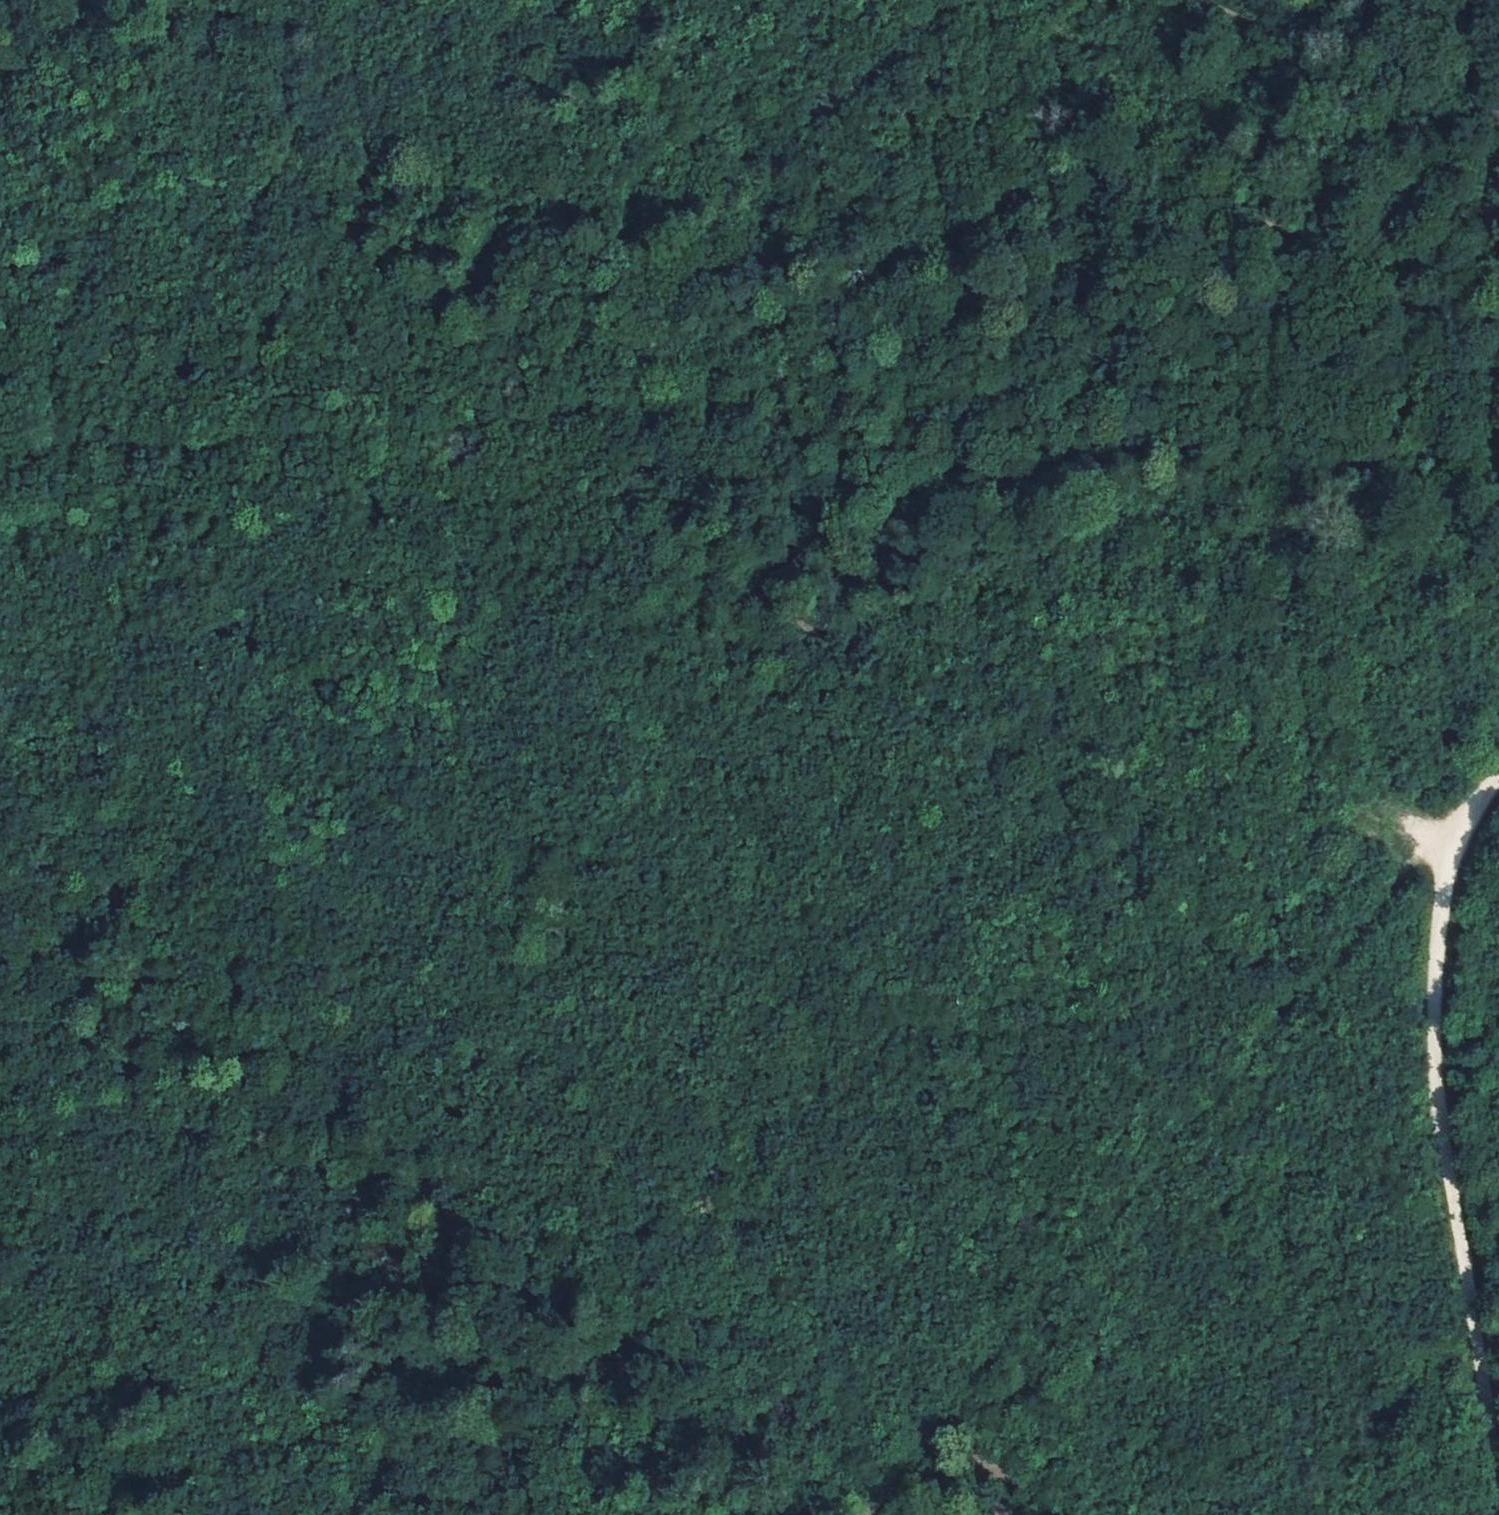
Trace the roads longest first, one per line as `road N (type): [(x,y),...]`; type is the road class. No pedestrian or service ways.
road 1 (track): [(1498,774),(1462,836),(1447,885),(1434,1007),(1439,1122),(1498,1462)]

